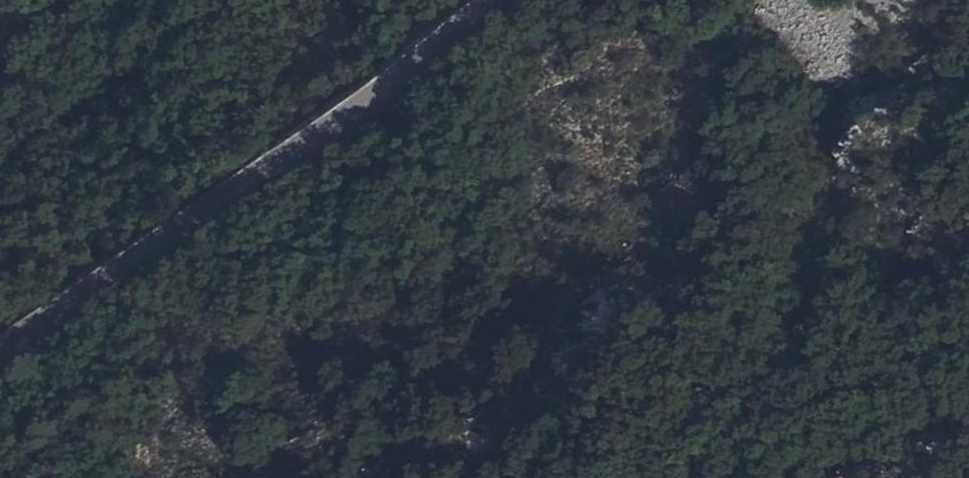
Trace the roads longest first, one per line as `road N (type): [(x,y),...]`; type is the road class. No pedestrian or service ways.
road 1 (secondary): [(493,0),(335,130),(0,353)]

